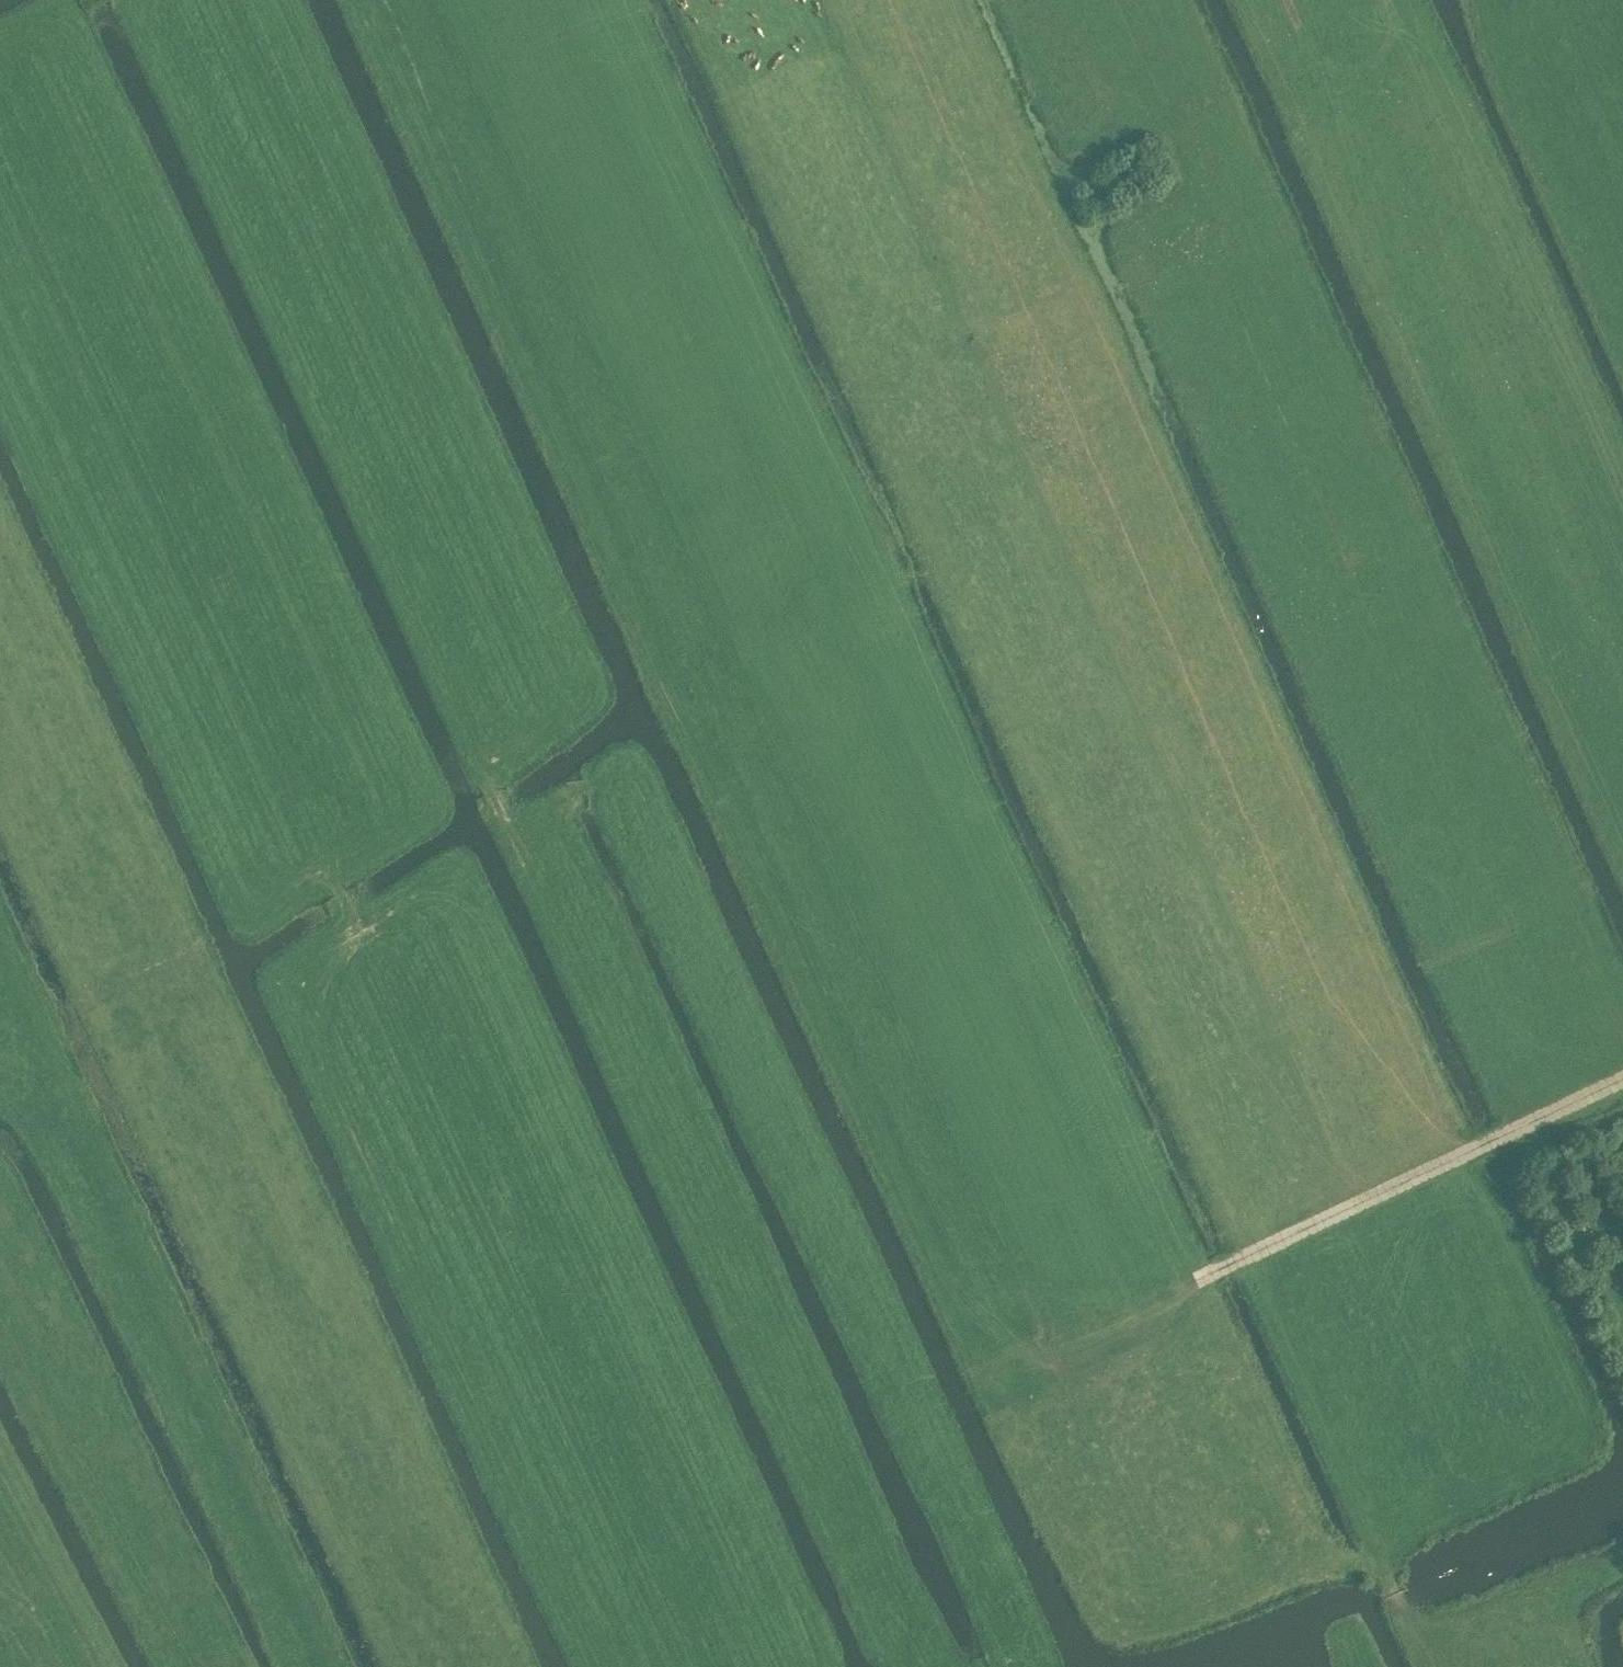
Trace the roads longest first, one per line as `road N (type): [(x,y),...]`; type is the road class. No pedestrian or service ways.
road 1 (track): [(1622,1080),(1204,1277)]

